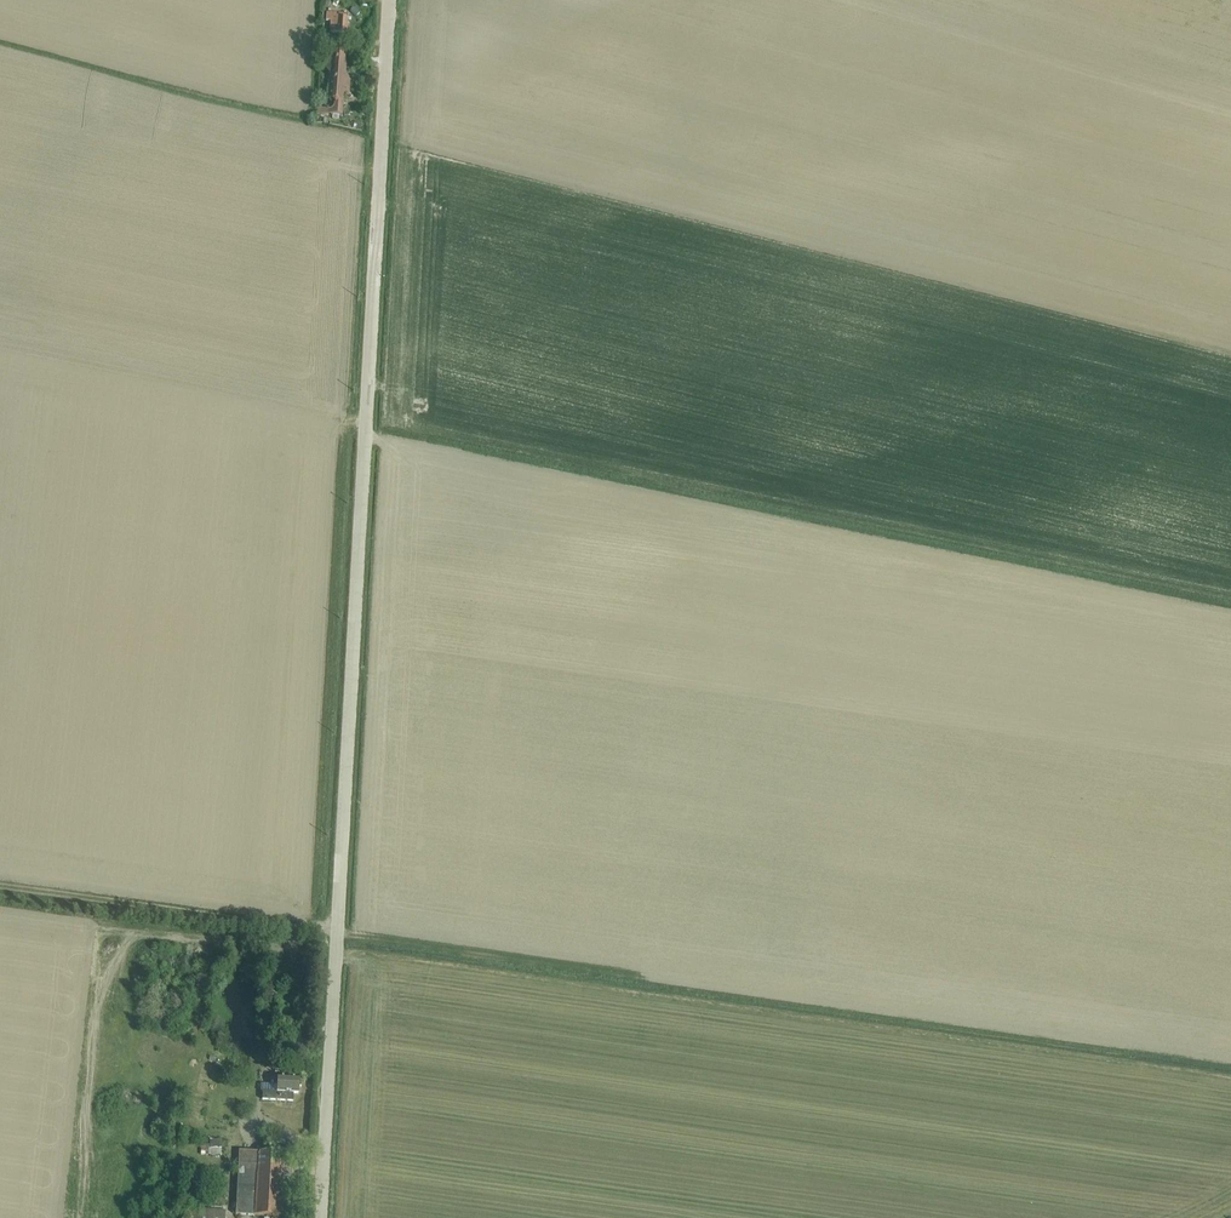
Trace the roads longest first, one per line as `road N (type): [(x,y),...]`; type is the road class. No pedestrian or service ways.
road 1 (unclassified): [(321,1217),(390,0)]
road 2 (track): [(337,932),(0,887)]
road 3 (track): [(81,1217),(99,994),(125,949),(163,935)]
road 4 (track): [(87,928),(280,947),(309,928)]

